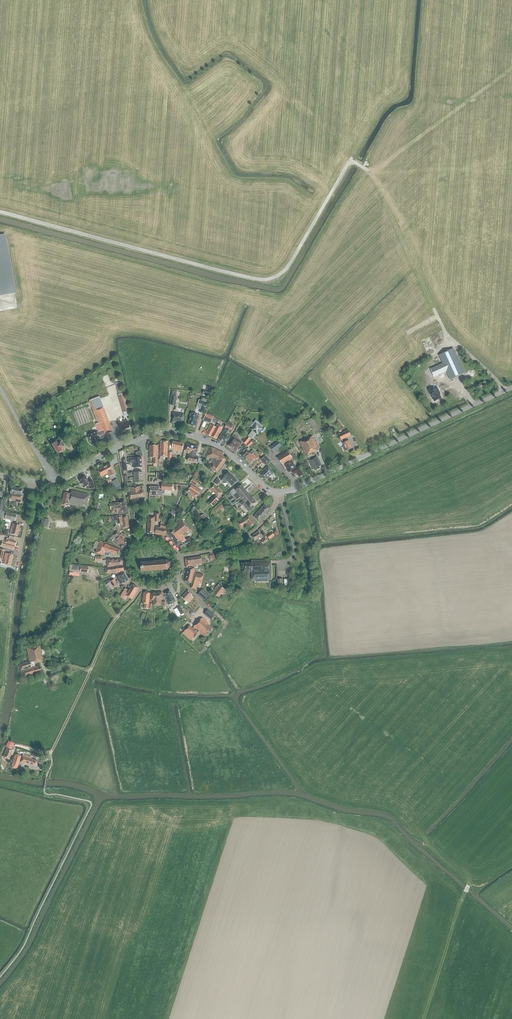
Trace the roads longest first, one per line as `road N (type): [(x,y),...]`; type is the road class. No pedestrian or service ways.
road 1 (track): [(379,177),(348,164),(289,264),(267,280),(0,211)]
road 2 (tertiary): [(280,492),(511,388)]
road 3 (unclassified): [(50,754),(110,628),(142,587)]
road 4 (residential): [(178,557),(242,542),(280,492)]
road 5 (tertiary): [(30,480),(62,479),(141,438)]

